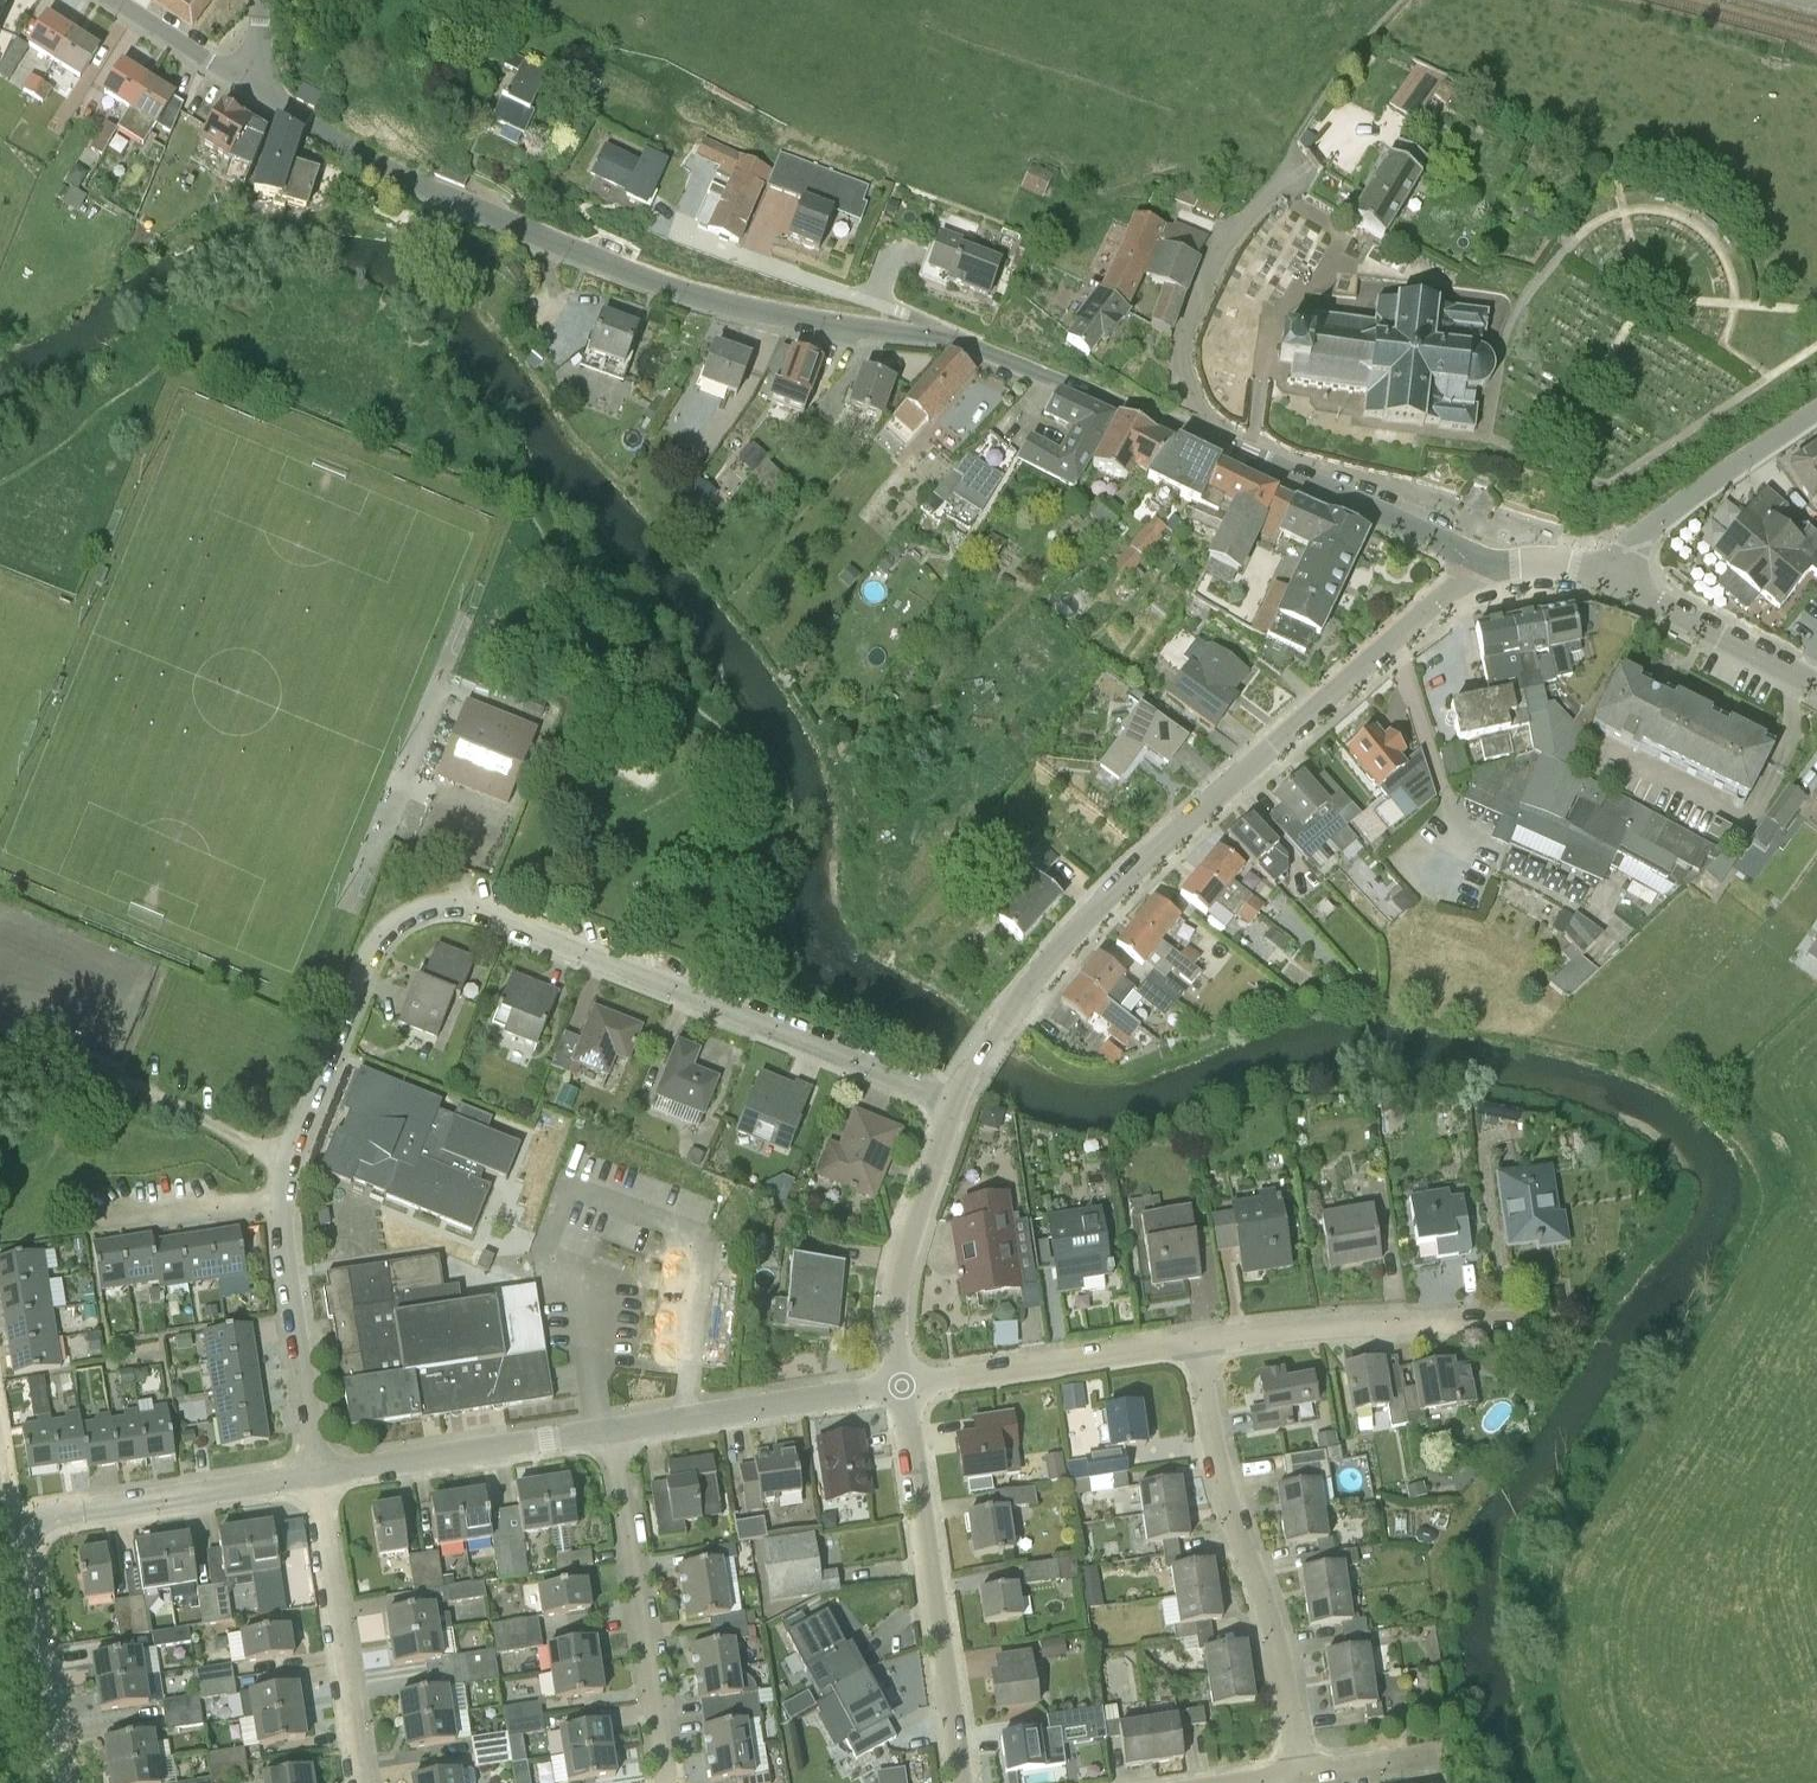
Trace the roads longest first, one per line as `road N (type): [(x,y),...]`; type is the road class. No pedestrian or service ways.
road 1 (residential): [(285,1198),(360,971),(385,932),(450,903),(954,1101)]
road 2 (residential): [(954,1101),(1064,946),(1481,560)]
road 3 (residential): [(943,336),(790,315),(659,284),(411,180),(242,80)]
road 4 (residential): [(1293,1782),(1290,1705),(1266,1605),(1228,1536),(1204,1341)]
road 5 (residential): [(963,1782),(903,1386)]
road 6 (residential): [(666,1782),(610,1430)]
road 7 (residential): [(1220,441),(1187,385),(1184,320),(1223,245),(1296,159)]
road 8 (track): [(0,1026),(292,1158)]
road 9 (residential): [(371,1782),(319,1470)]
road 10 (residential): [(319,1470),(16,1527)]
road 11 (residential): [(903,1386),(1204,1341)]
road 12 (residential): [(610,1430),(903,1386)]
road 13 (residential): [(1220,441),(943,336)]
road 14 (residential): [(319,1470),(610,1430)]
road 15 (residential): [(1204,1341),(1497,1323)]
road 16 (residential): [(903,1386),(899,1278),(954,1101)]
road 17 (residential): [(943,336),(910,316),(676,228)]
road 18 (residential): [(1481,560),(1220,441)]
road 19 (residential): [(319,1470),(285,1279),(285,1198)]
road 20 (unclassified): [(1613,575),(1649,529),(1816,412)]
road 21 (residential): [(16,1527),(59,1782)]
road 22 (residential): [(1816,685),(1613,575)]
road 23 (residential): [(285,1198),(100,1218)]
road 24 (residential): [(242,80),(120,0)]
road 25 (residential): [(1481,560),(1613,575)]
road 26 (residential): [(1299,1782),(1427,1767)]

